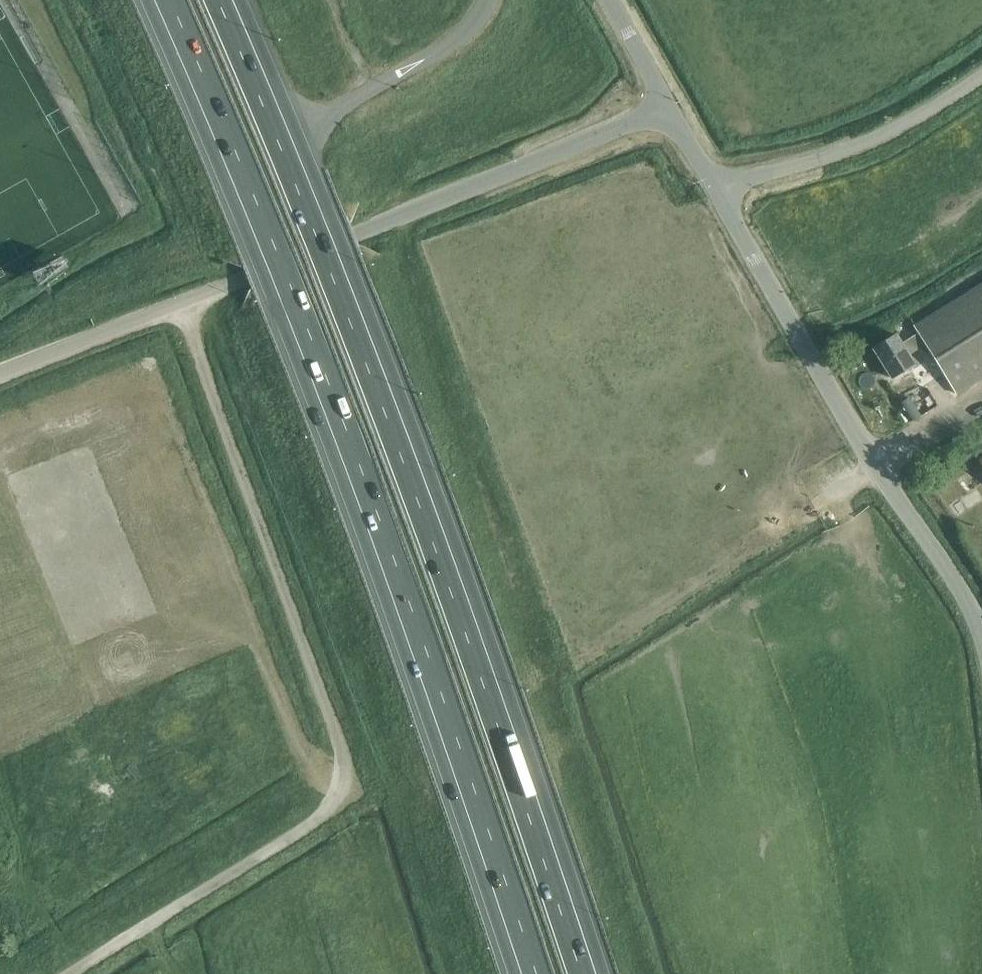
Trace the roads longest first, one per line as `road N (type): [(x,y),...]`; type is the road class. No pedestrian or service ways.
road 1 (motorway): [(161,0),(309,353),(529,973)]
road 2 (motorway): [(589,973),(372,359),(224,0)]
road 3 (track): [(70,973),(296,835),(327,811),(342,778),(339,740),(181,303)]
road 4 (tertiary): [(0,374),(668,108)]
road 5 (unclassified): [(981,634),(717,192)]
road 6 (unclassified): [(717,192),(851,149),(981,77)]
road 7 (track): [(981,400),(876,466)]
road 8 (tertiary): [(668,108),(610,0)]

